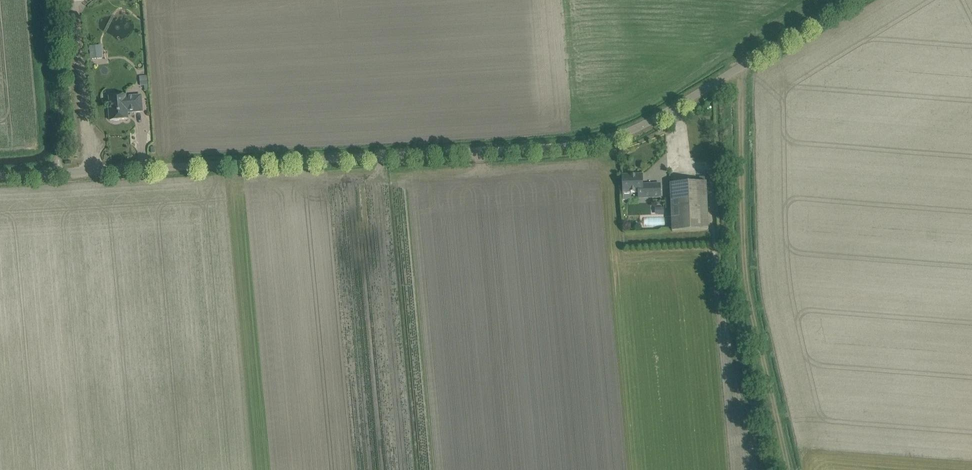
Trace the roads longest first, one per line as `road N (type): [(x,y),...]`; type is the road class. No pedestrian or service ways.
road 1 (unclassified): [(0,176),(598,137),(638,124),(846,0)]
road 2 (track): [(742,62),(750,309),(790,469)]
road 3 (track): [(62,173),(47,0)]

